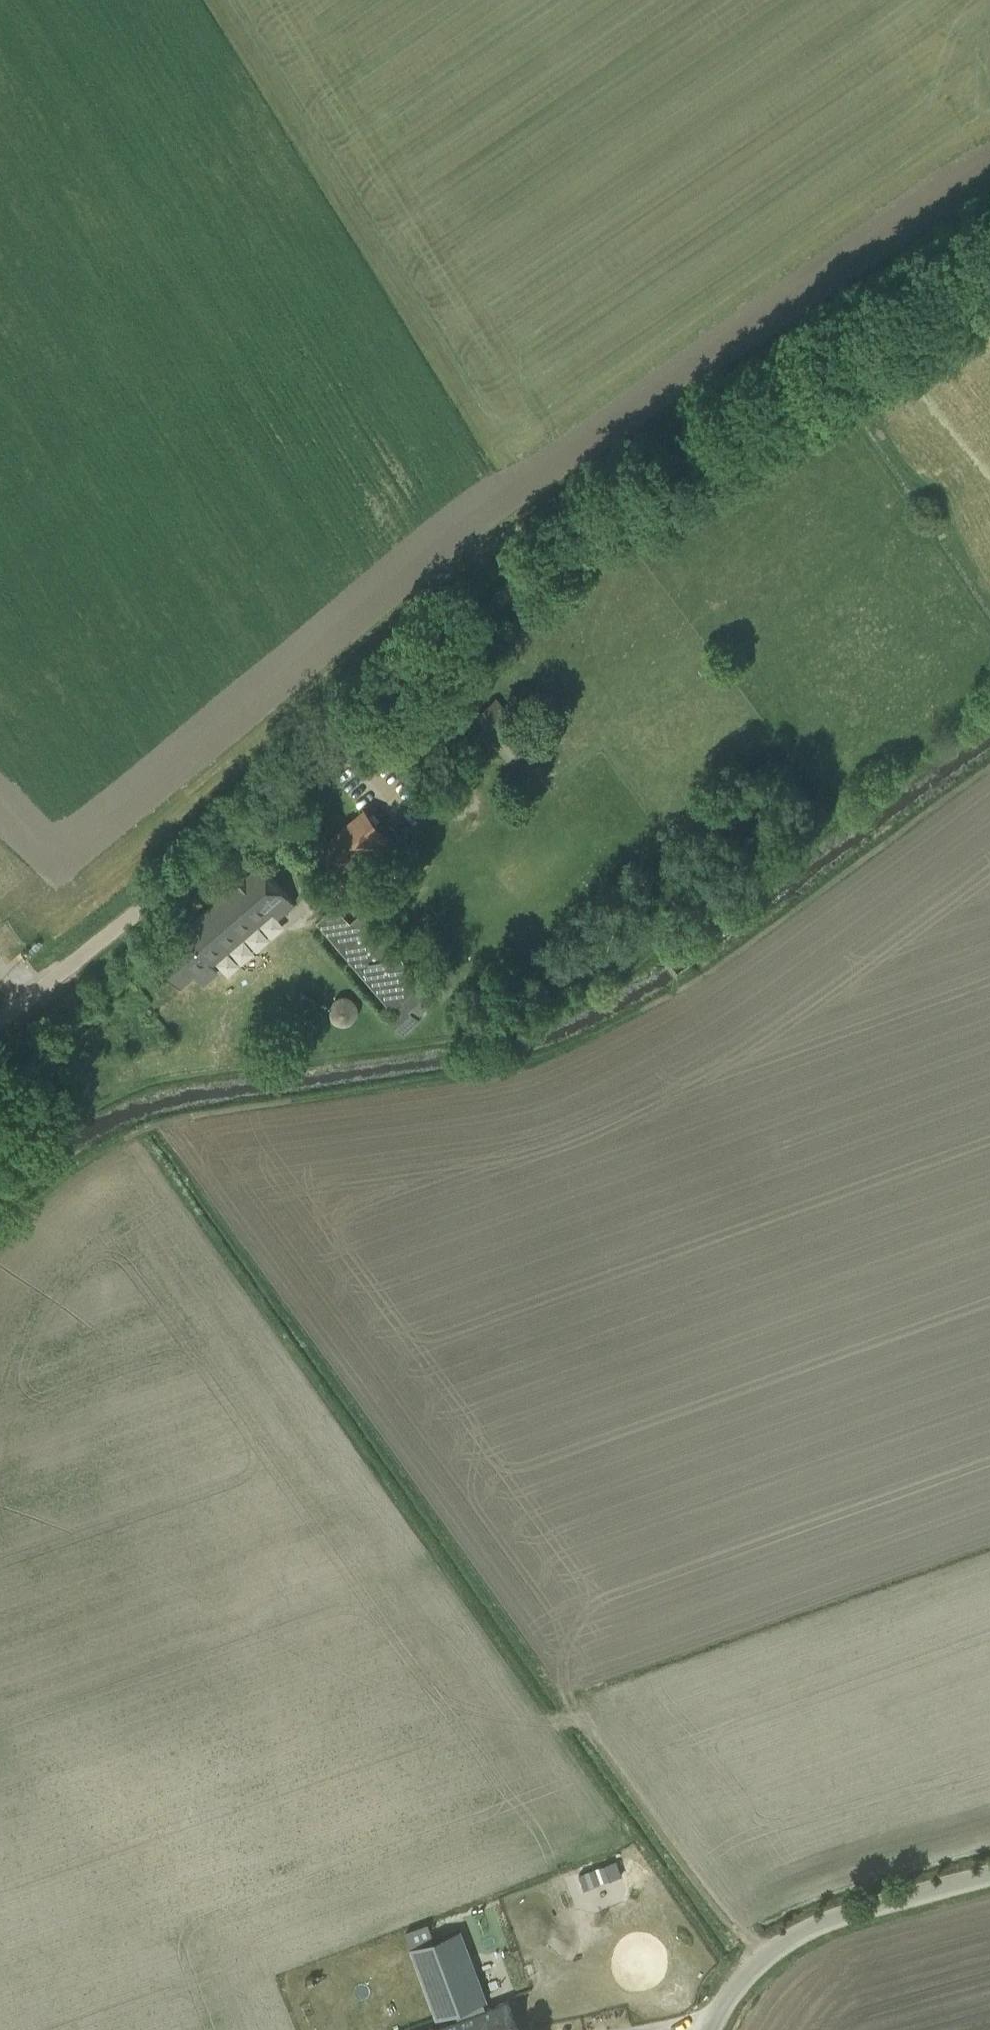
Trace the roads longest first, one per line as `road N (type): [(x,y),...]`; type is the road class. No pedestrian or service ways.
road 1 (unclassified): [(0,995),(461,625),(799,372),(989,256)]
road 2 (unclassified): [(707,2029),(743,1971),(805,1927),(989,1873)]

